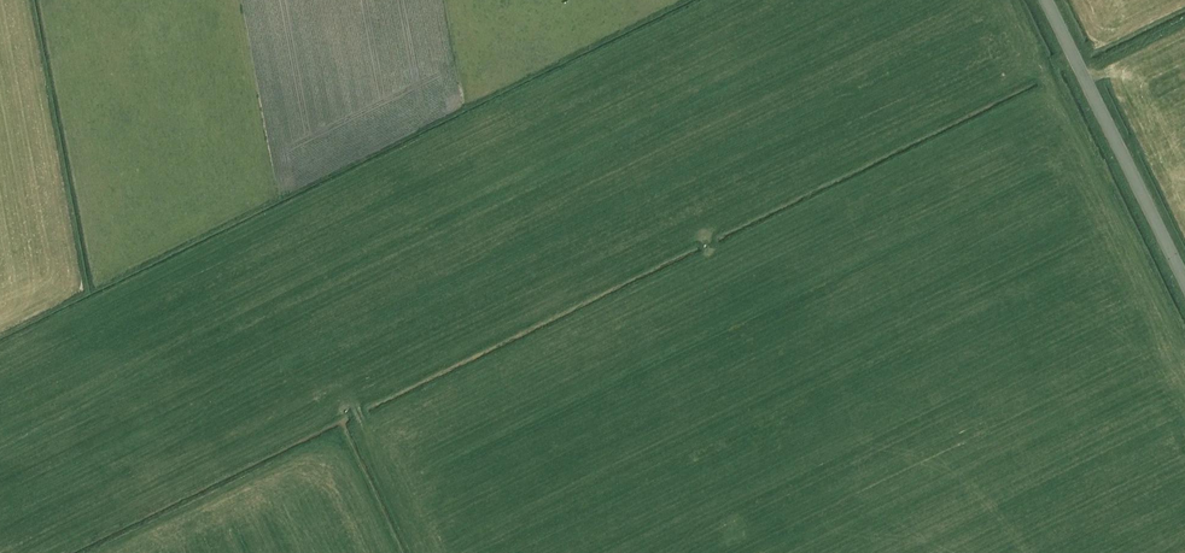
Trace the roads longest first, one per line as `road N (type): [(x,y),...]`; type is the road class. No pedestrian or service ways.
road 1 (unclassified): [(1184,282),(1046,0)]

